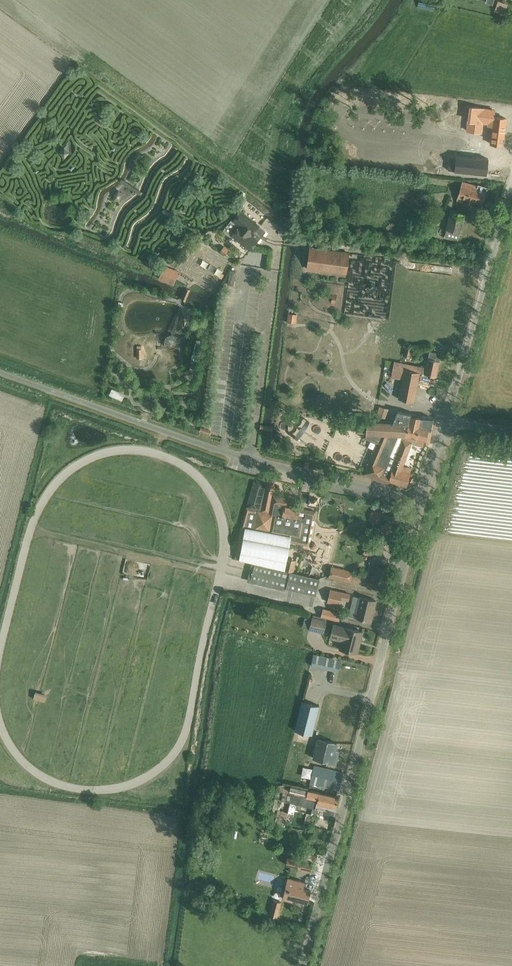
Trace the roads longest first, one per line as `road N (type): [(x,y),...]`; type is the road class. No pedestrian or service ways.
road 1 (unclassified): [(302,965),(420,500)]
road 2 (unclassified): [(420,500),(230,453),(0,372)]
road 3 (unclassified): [(445,423),(511,182)]

